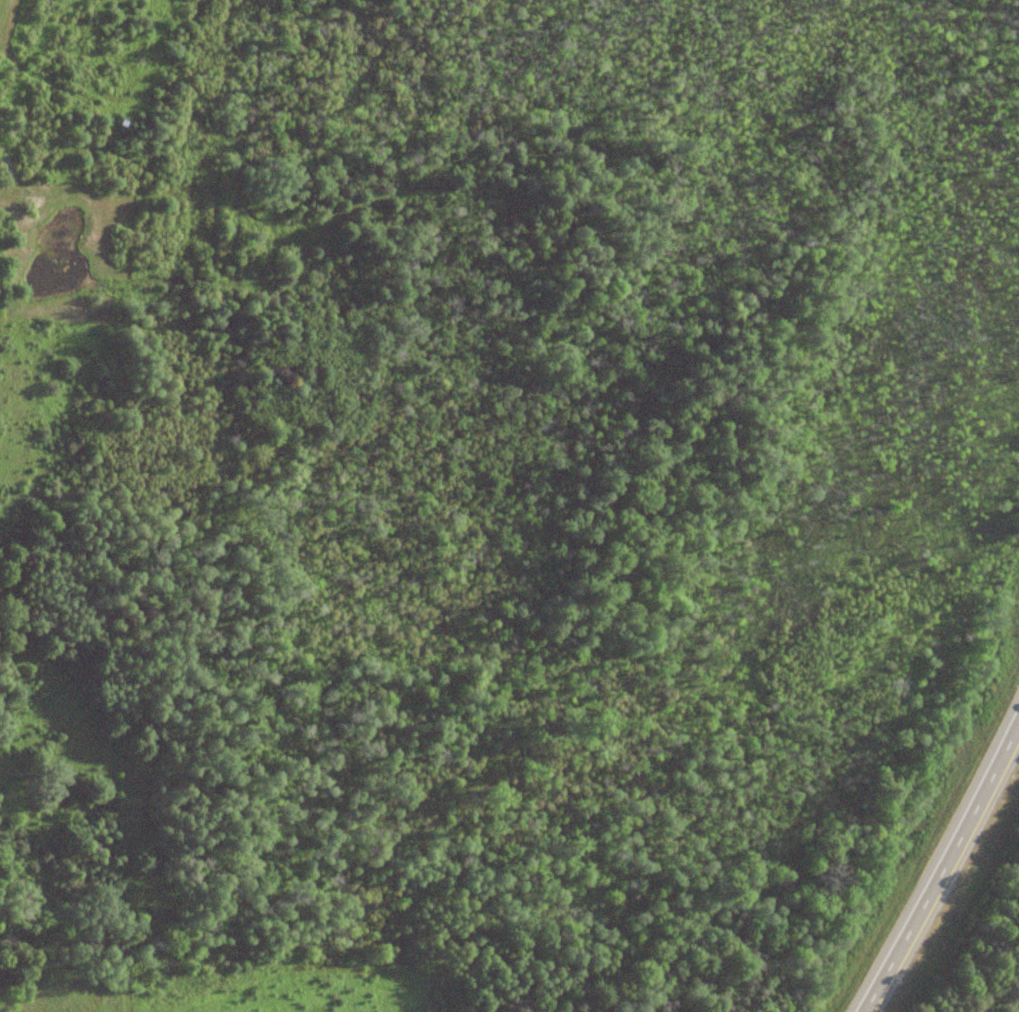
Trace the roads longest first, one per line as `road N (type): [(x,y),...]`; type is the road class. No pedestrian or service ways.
road 1 (motorway): [(1018,718),(861,1011)]

